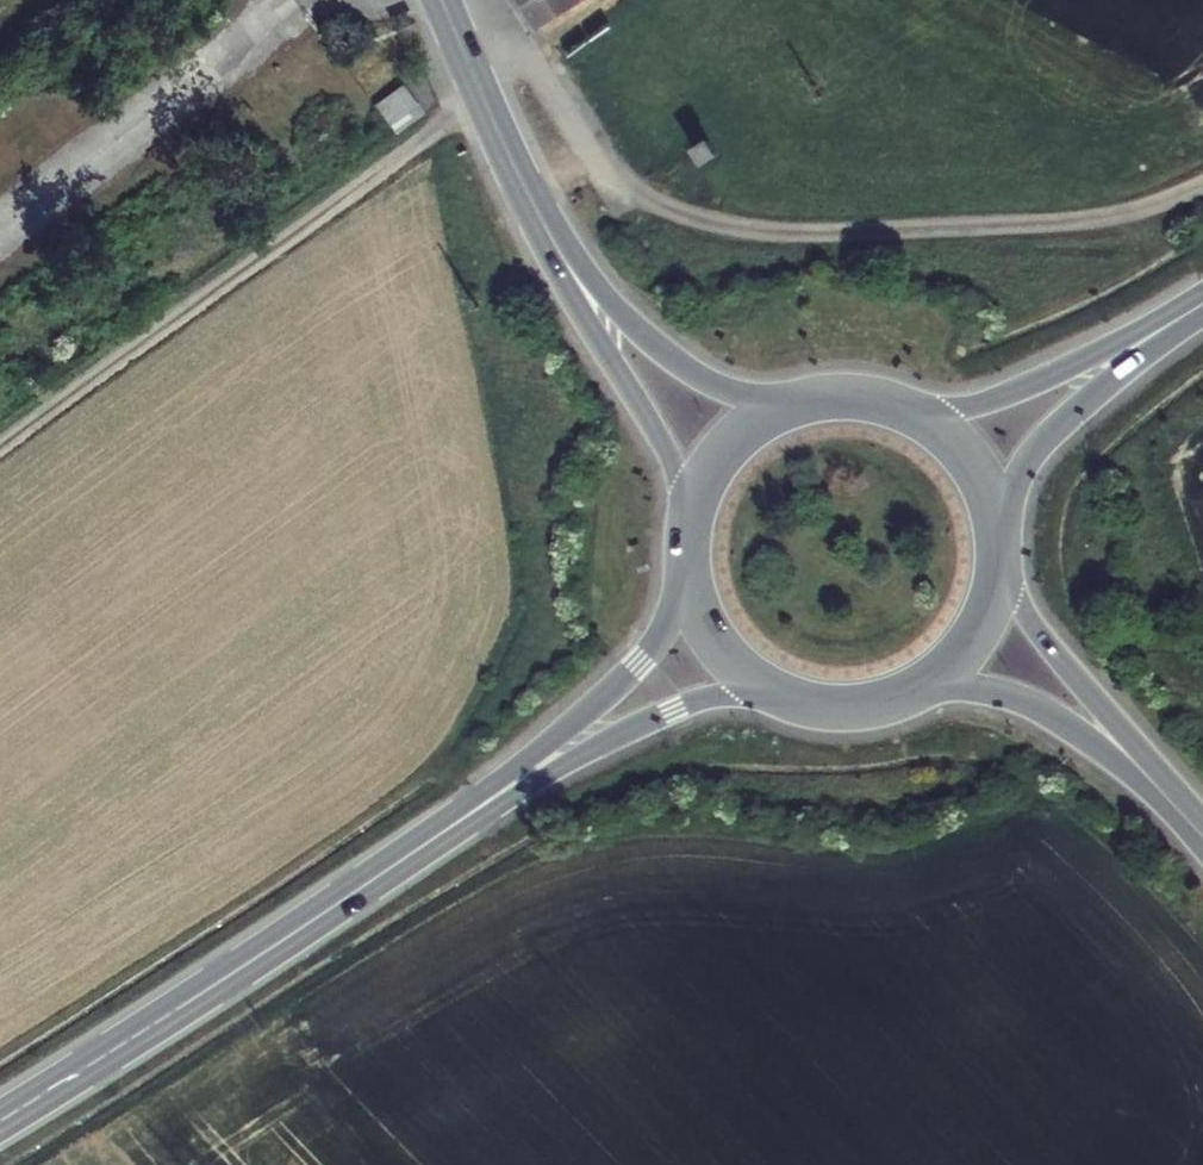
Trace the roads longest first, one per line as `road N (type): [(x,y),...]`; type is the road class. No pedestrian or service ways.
road 1 (track): [(1202,187),(1090,222),(811,237),(697,221),(603,181)]
road 2 (track): [(484,103),(429,134),(0,447)]
road 3 (primary): [(442,832),(0,1121)]
road 4 (primary): [(442,832),(651,720),(723,698),(777,696)]
road 5 (primary): [(685,581),(620,679),(442,832)]
road 6 (secondary): [(536,214),(583,318),(661,443),(687,518)]
road 7 (secondary): [(795,403),(737,394),(672,361),(580,273),(536,214)]
road 8 (primary): [(996,540),(1046,437),(1202,304)]
road 9 (primary): [(1202,302),(1016,389),(905,410)]
road 10 (tertiary): [(1154,785),(1029,622),(997,558)]
road 11 (tertiary): [(921,687),(1014,699),(1154,785)]
road 12 (residential): [(603,181),(534,73),(452,24)]
road 13 (secondary): [(536,214),(452,24)]
road 14 (primary): [(996,540),(968,463),(905,410)]
road 15 (primary): [(795,403),(725,446),(687,518)]
road 16 (primary): [(921,687),(971,639),(997,558)]
road 17 (primary): [(685,581),(722,656),(777,696)]
road 18 (primary): [(777,696),(858,708),(921,687)]

